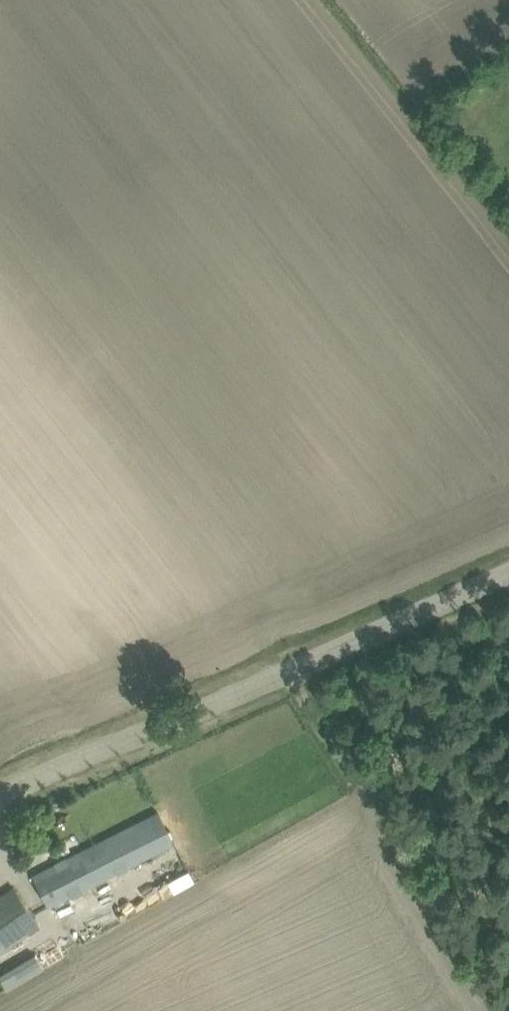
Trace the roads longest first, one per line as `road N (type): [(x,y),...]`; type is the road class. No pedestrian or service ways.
road 1 (unclassified): [(0,798),(508,573)]

